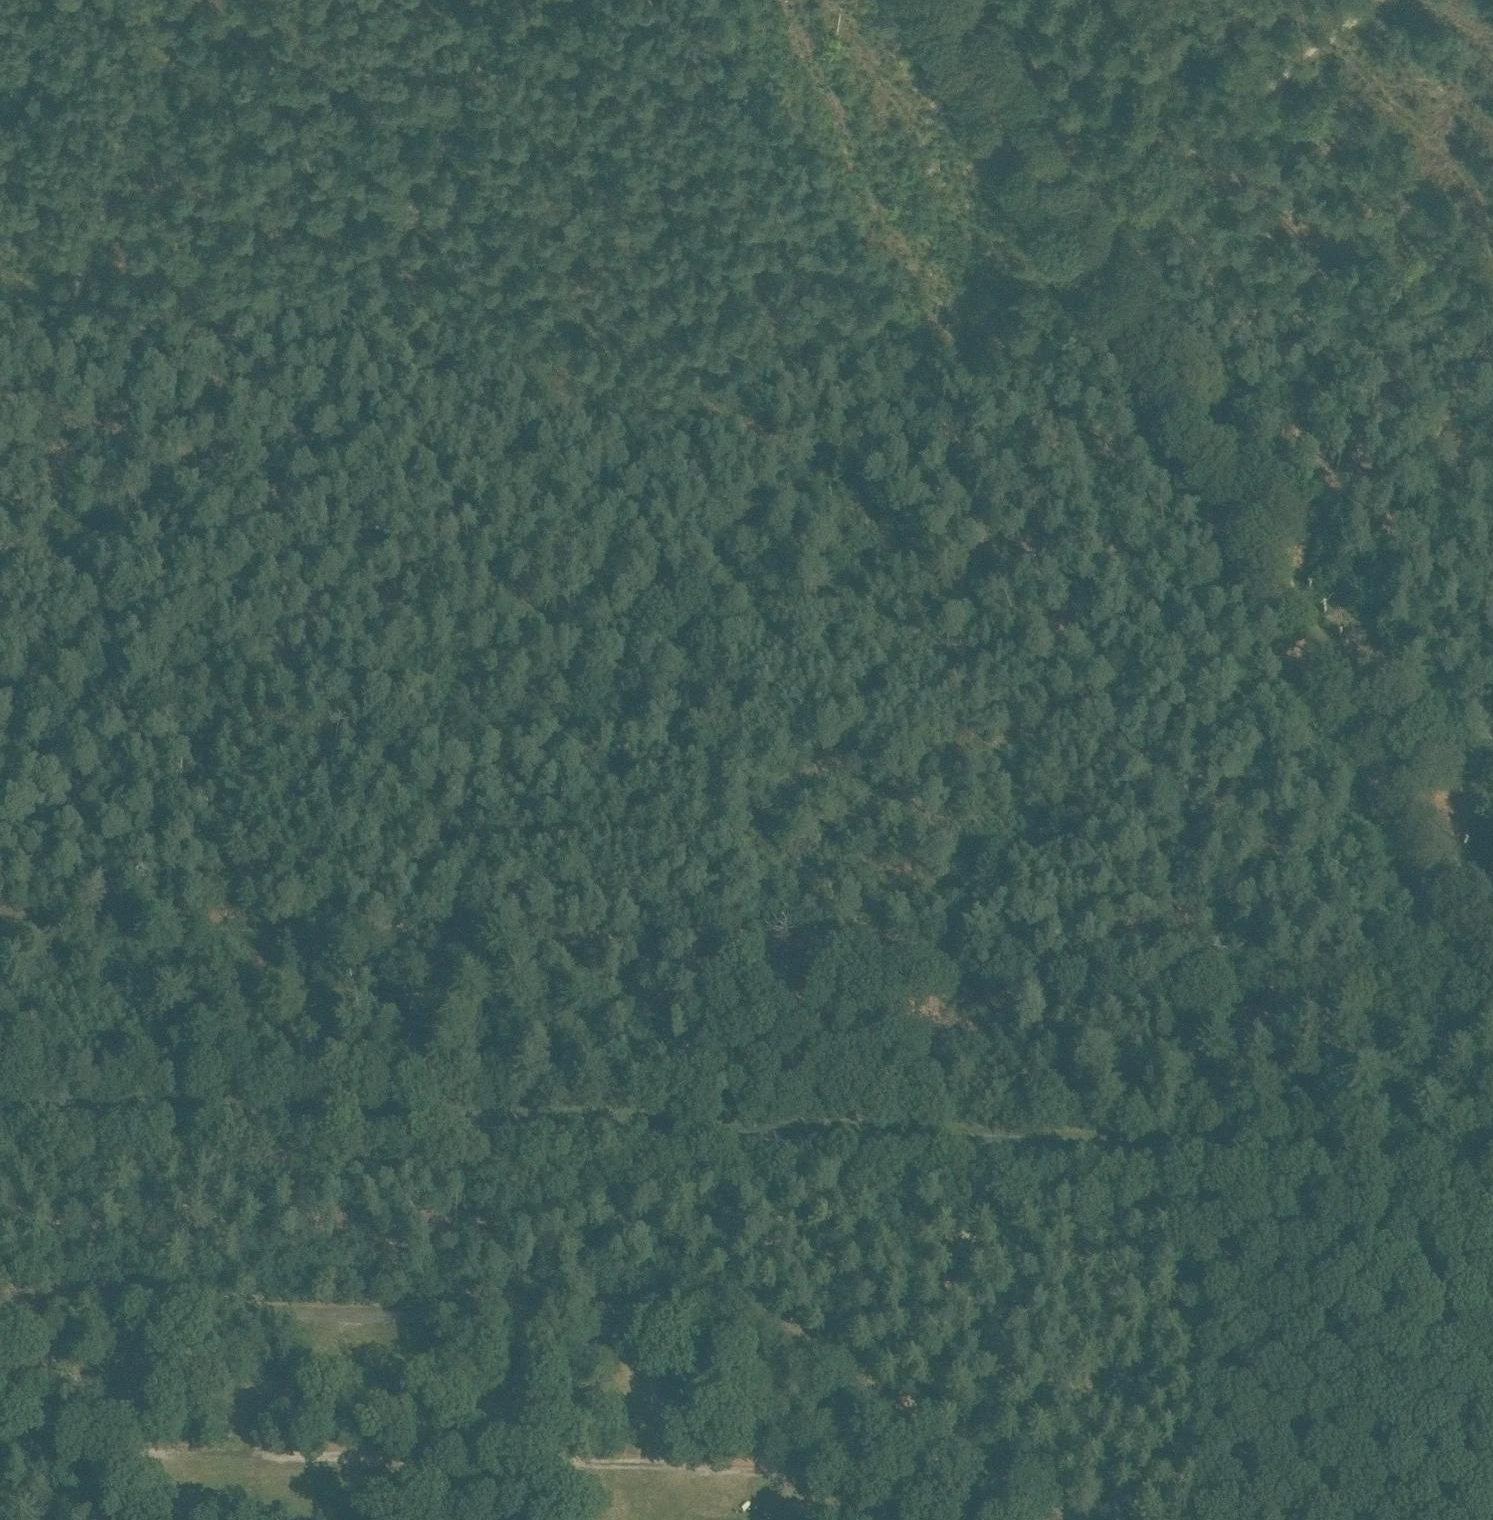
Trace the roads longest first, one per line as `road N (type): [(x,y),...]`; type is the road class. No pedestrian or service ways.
road 1 (primary): [(1492,1155),(0,1094)]
road 2 (track): [(946,0),(1492,901)]
road 3 (track): [(0,1438),(807,1457),(879,1519)]
road 4 (track): [(296,666),(291,491),(37,402)]

